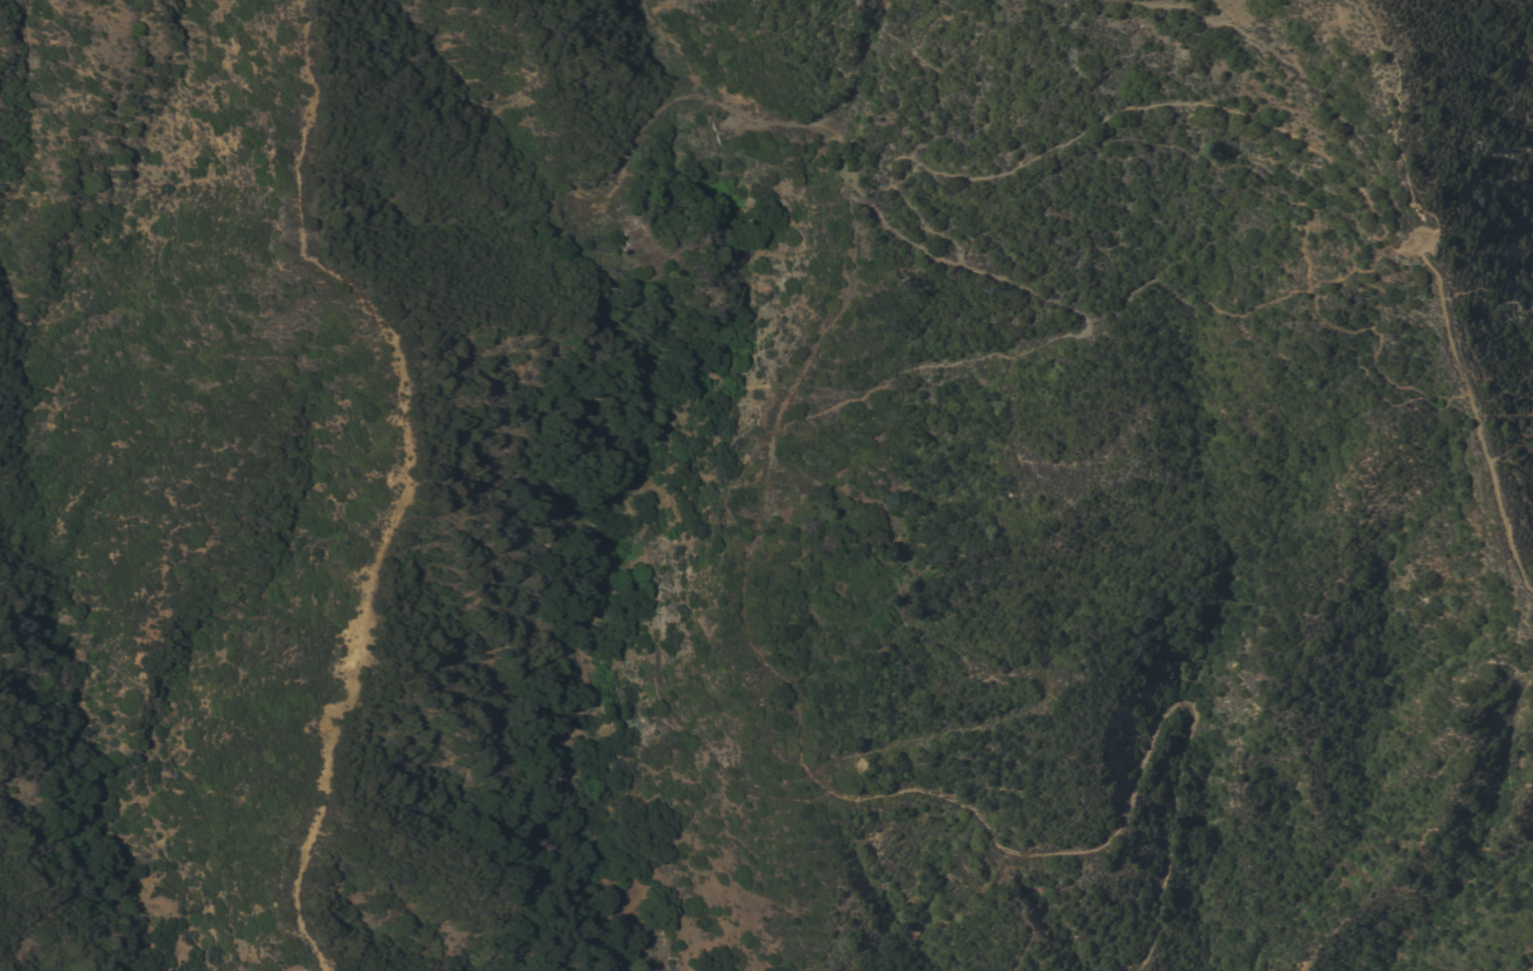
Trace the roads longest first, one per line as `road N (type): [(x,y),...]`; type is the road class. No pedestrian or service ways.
road 1 (track): [(1136,970),(1155,934),(1172,787),(1194,721),(1185,703),(1167,708),(1158,724),(1126,814),(1107,842),(1072,853),(1014,853),(976,814),(927,791),(862,797),(821,784),(800,755),(794,696),(749,645),(739,595),(773,428),(853,282),(847,166)]

